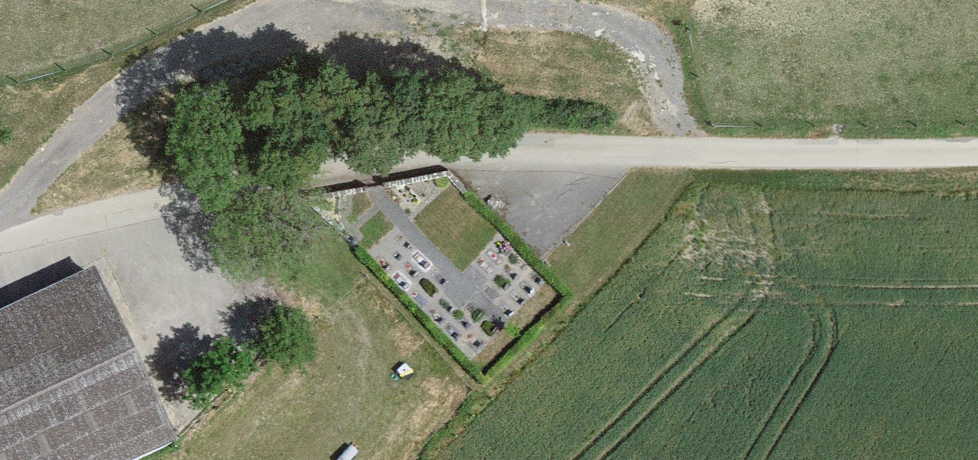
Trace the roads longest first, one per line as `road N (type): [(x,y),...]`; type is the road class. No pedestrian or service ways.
road 1 (track): [(0,225),(163,75),(287,18),(466,25),(646,59),(689,151)]
road 2 (track): [(458,147),(977,150)]
road 3 (unclassified): [(0,230),(230,175),(304,182),(458,147)]

